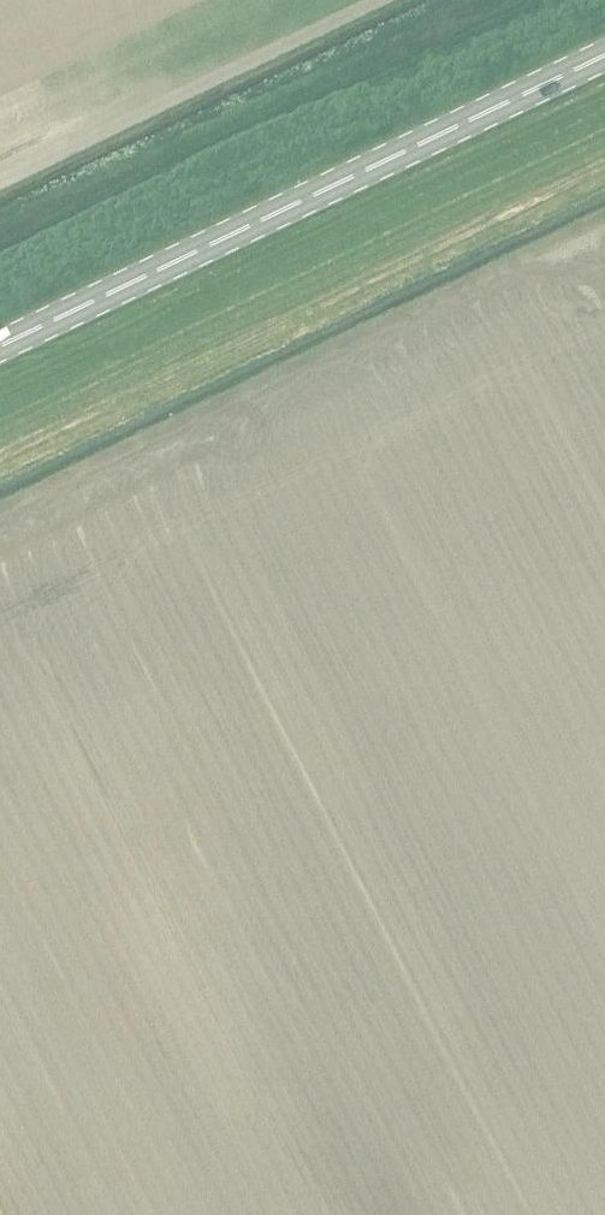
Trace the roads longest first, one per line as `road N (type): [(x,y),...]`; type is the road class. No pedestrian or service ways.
road 1 (secondary): [(0,349),(604,58)]

